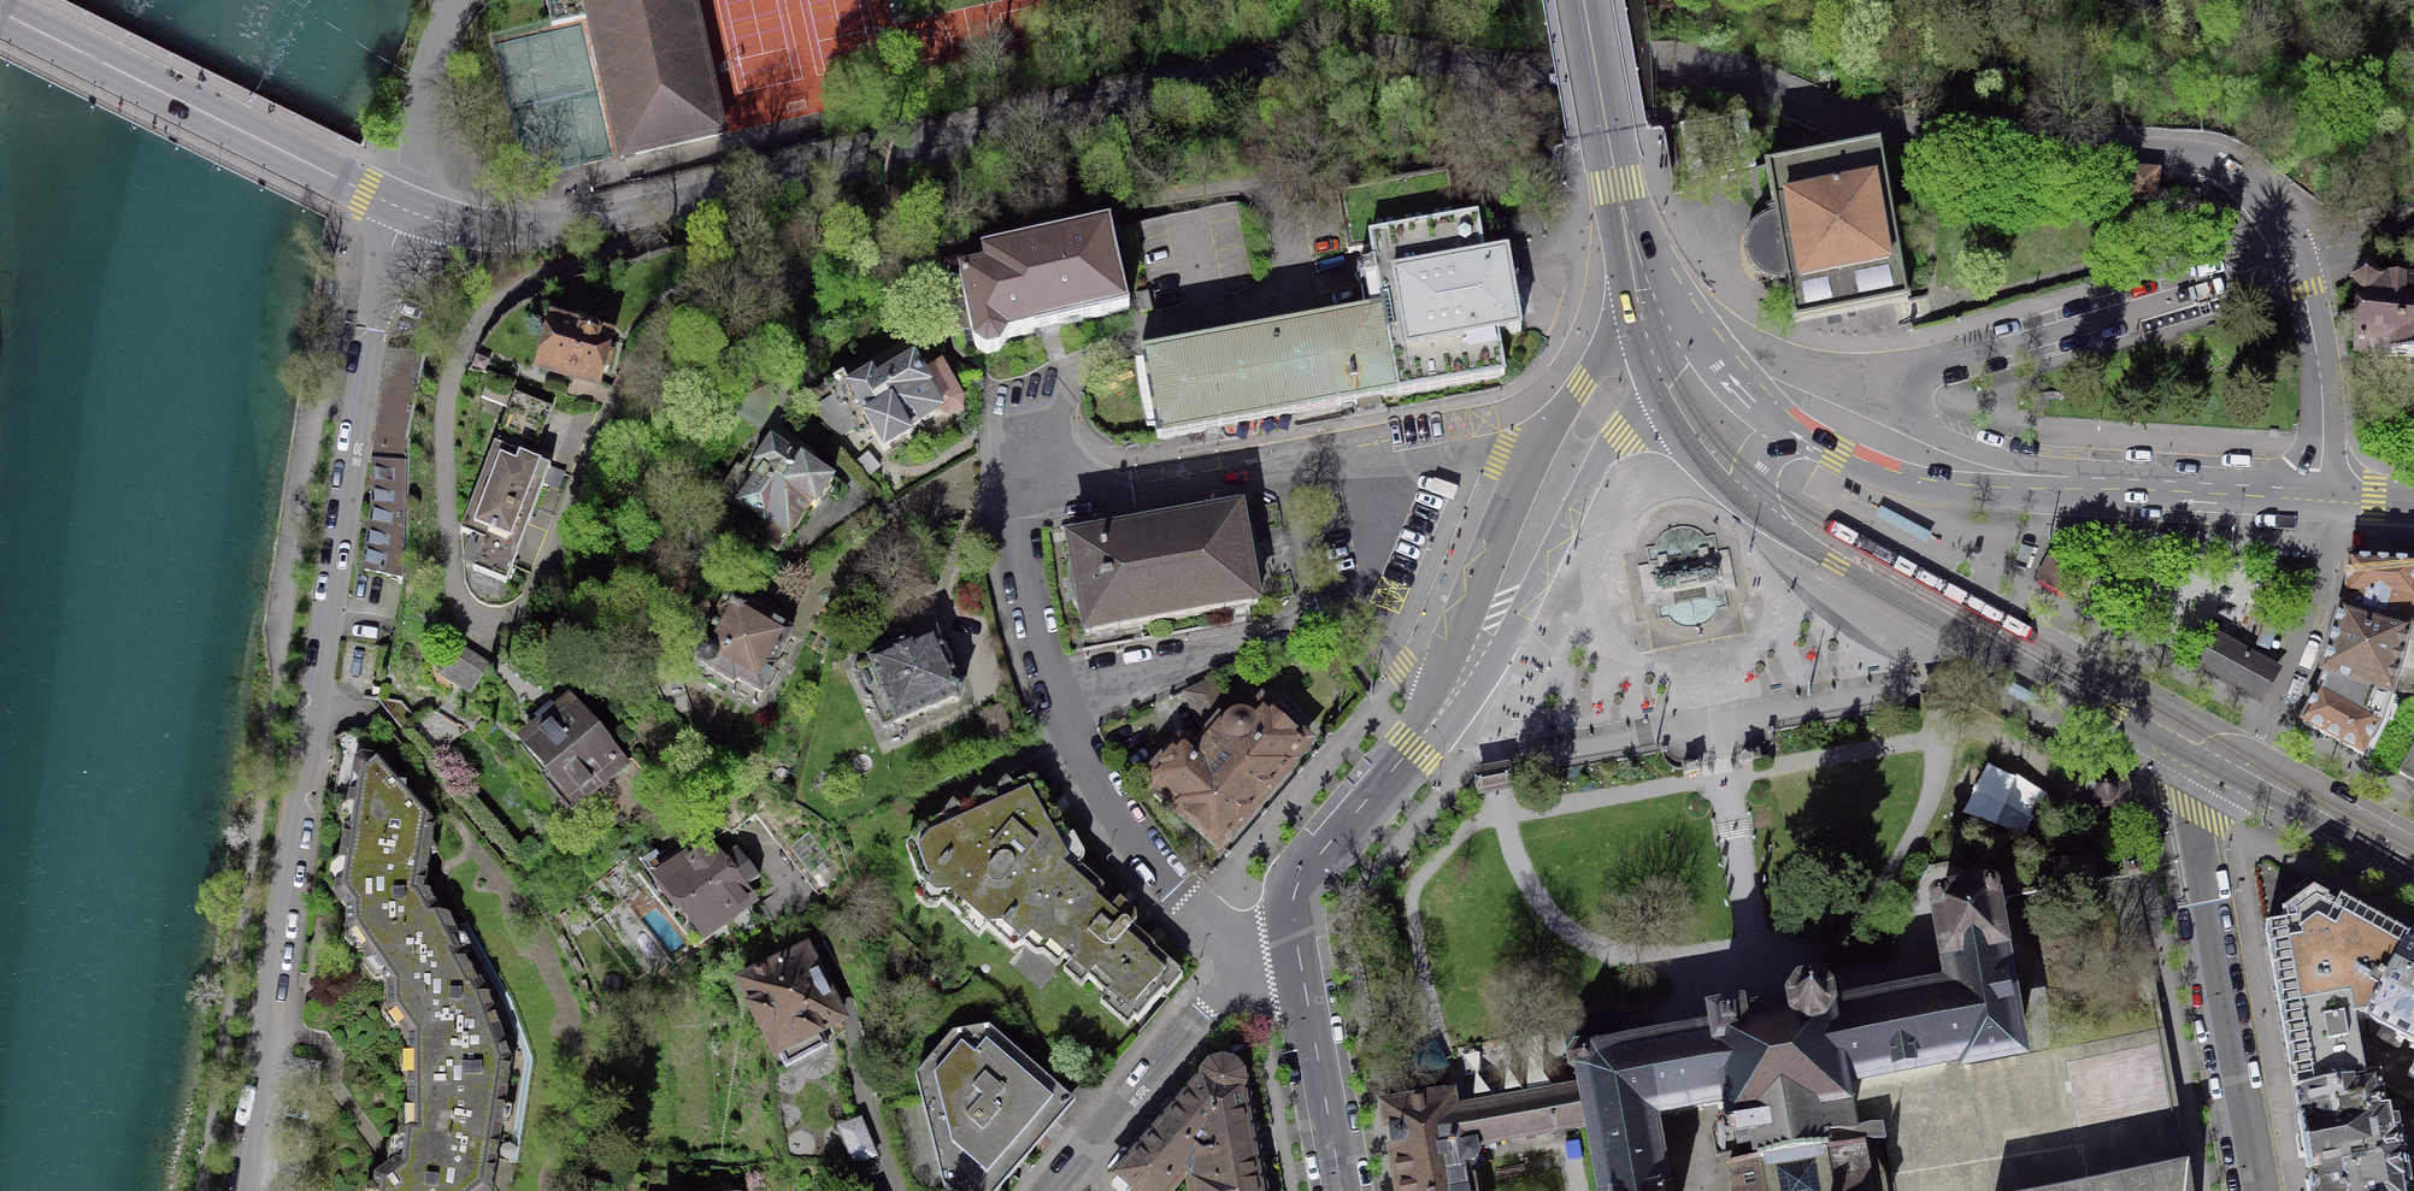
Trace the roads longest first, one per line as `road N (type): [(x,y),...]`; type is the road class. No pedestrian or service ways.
road 1 (residential): [(645,214),(640,242),(521,288),(462,352),(448,389),(443,443),(454,583),(465,610),(497,622),(529,607),(628,383),(665,339),(713,306),(1223,192),(1268,201),(1288,238),(1277,291),(1246,313),(1130,343),(1072,372),(1035,433),(1023,506)]
road 2 (residential): [(2295,258),(2259,196),(2215,163),(1885,135),(1671,65),(1528,80),(1362,59),(1303,62),(645,214)]
road 3 (residential): [(241,1190),(373,330),(403,209)]
road 4 (tertiary): [(2318,496),(2117,488),(2001,494),(1905,481),(1799,438),(1712,354),(1646,331)]
road 5 (tertiary): [(1646,331),(1701,443),(1780,516),(1837,555),(2177,735)]
road 6 (residential): [(1576,442),(1394,463),(1268,463),(1023,506)]
road 7 (residential): [(1292,912),(1307,862),(1477,650),(1576,442)]
road 8 (residential): [(1023,506),(1031,602),(1083,745),(1160,867),(1258,954)]
road 9 (residential): [(2256,1190),(2177,735)]
road 10 (residential): [(0,13),(403,209)]
road 11 (tertiary): [(1646,331),(1584,0)]
road 12 (residential): [(1258,954),(1050,1190)]
road 13 (residential): [(1340,1190),(1292,912)]
road 14 (tertiary): [(2177,735),(2413,863)]
road 15 (residential): [(645,214),(523,234),(461,228),(403,209)]
road 16 (residential): [(2318,496),(2319,352),(2295,258)]
road 17 (residential): [(403,209),(451,0)]
road 18 (residential): [(1576,442),(1646,331)]
road 19 (residential): [(2413,231),(2295,258)]

